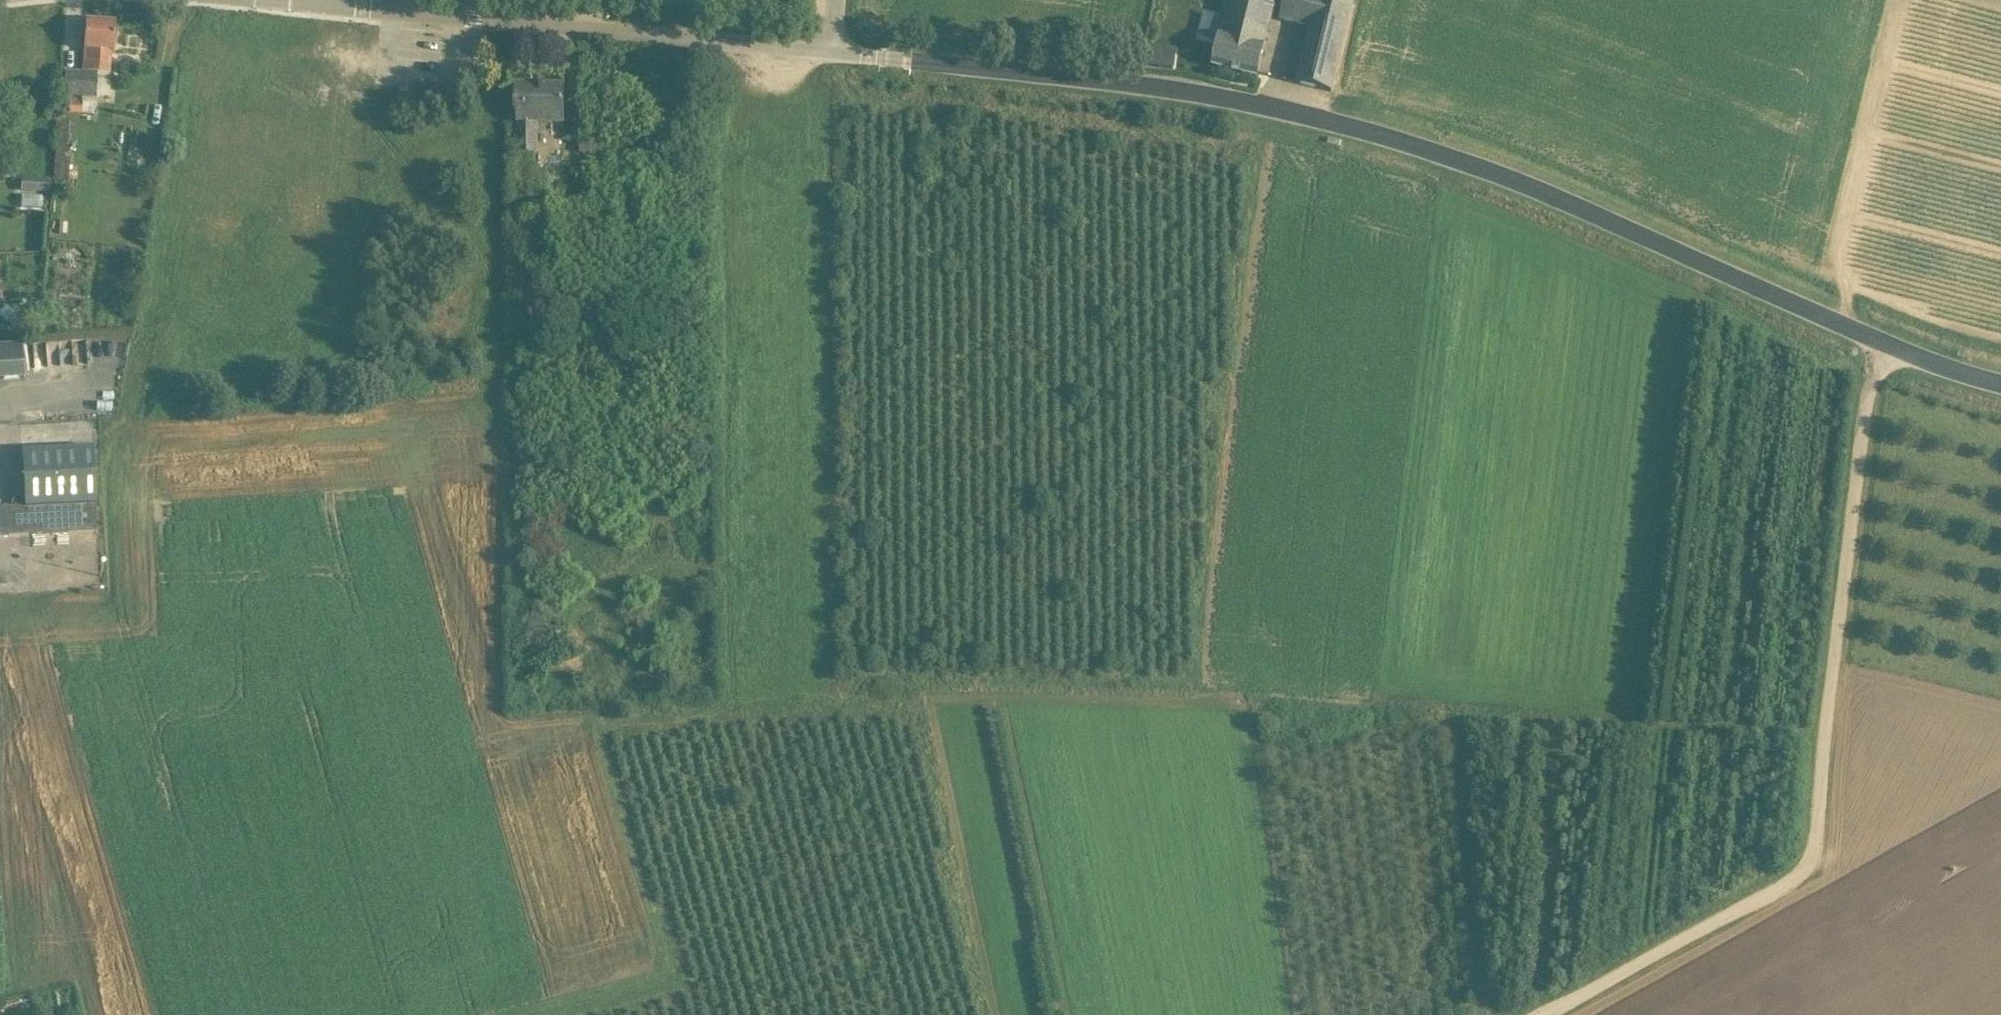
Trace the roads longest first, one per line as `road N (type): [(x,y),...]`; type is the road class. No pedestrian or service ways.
road 1 (unclassified): [(2000,383),(1910,354),(1460,161),(1270,105),(836,54)]
road 2 (unclassified): [(836,54),(263,0)]
road 3 (track): [(1537,1014),(2000,762)]
road 4 (unclassified): [(1913,810),(1978,1014)]

